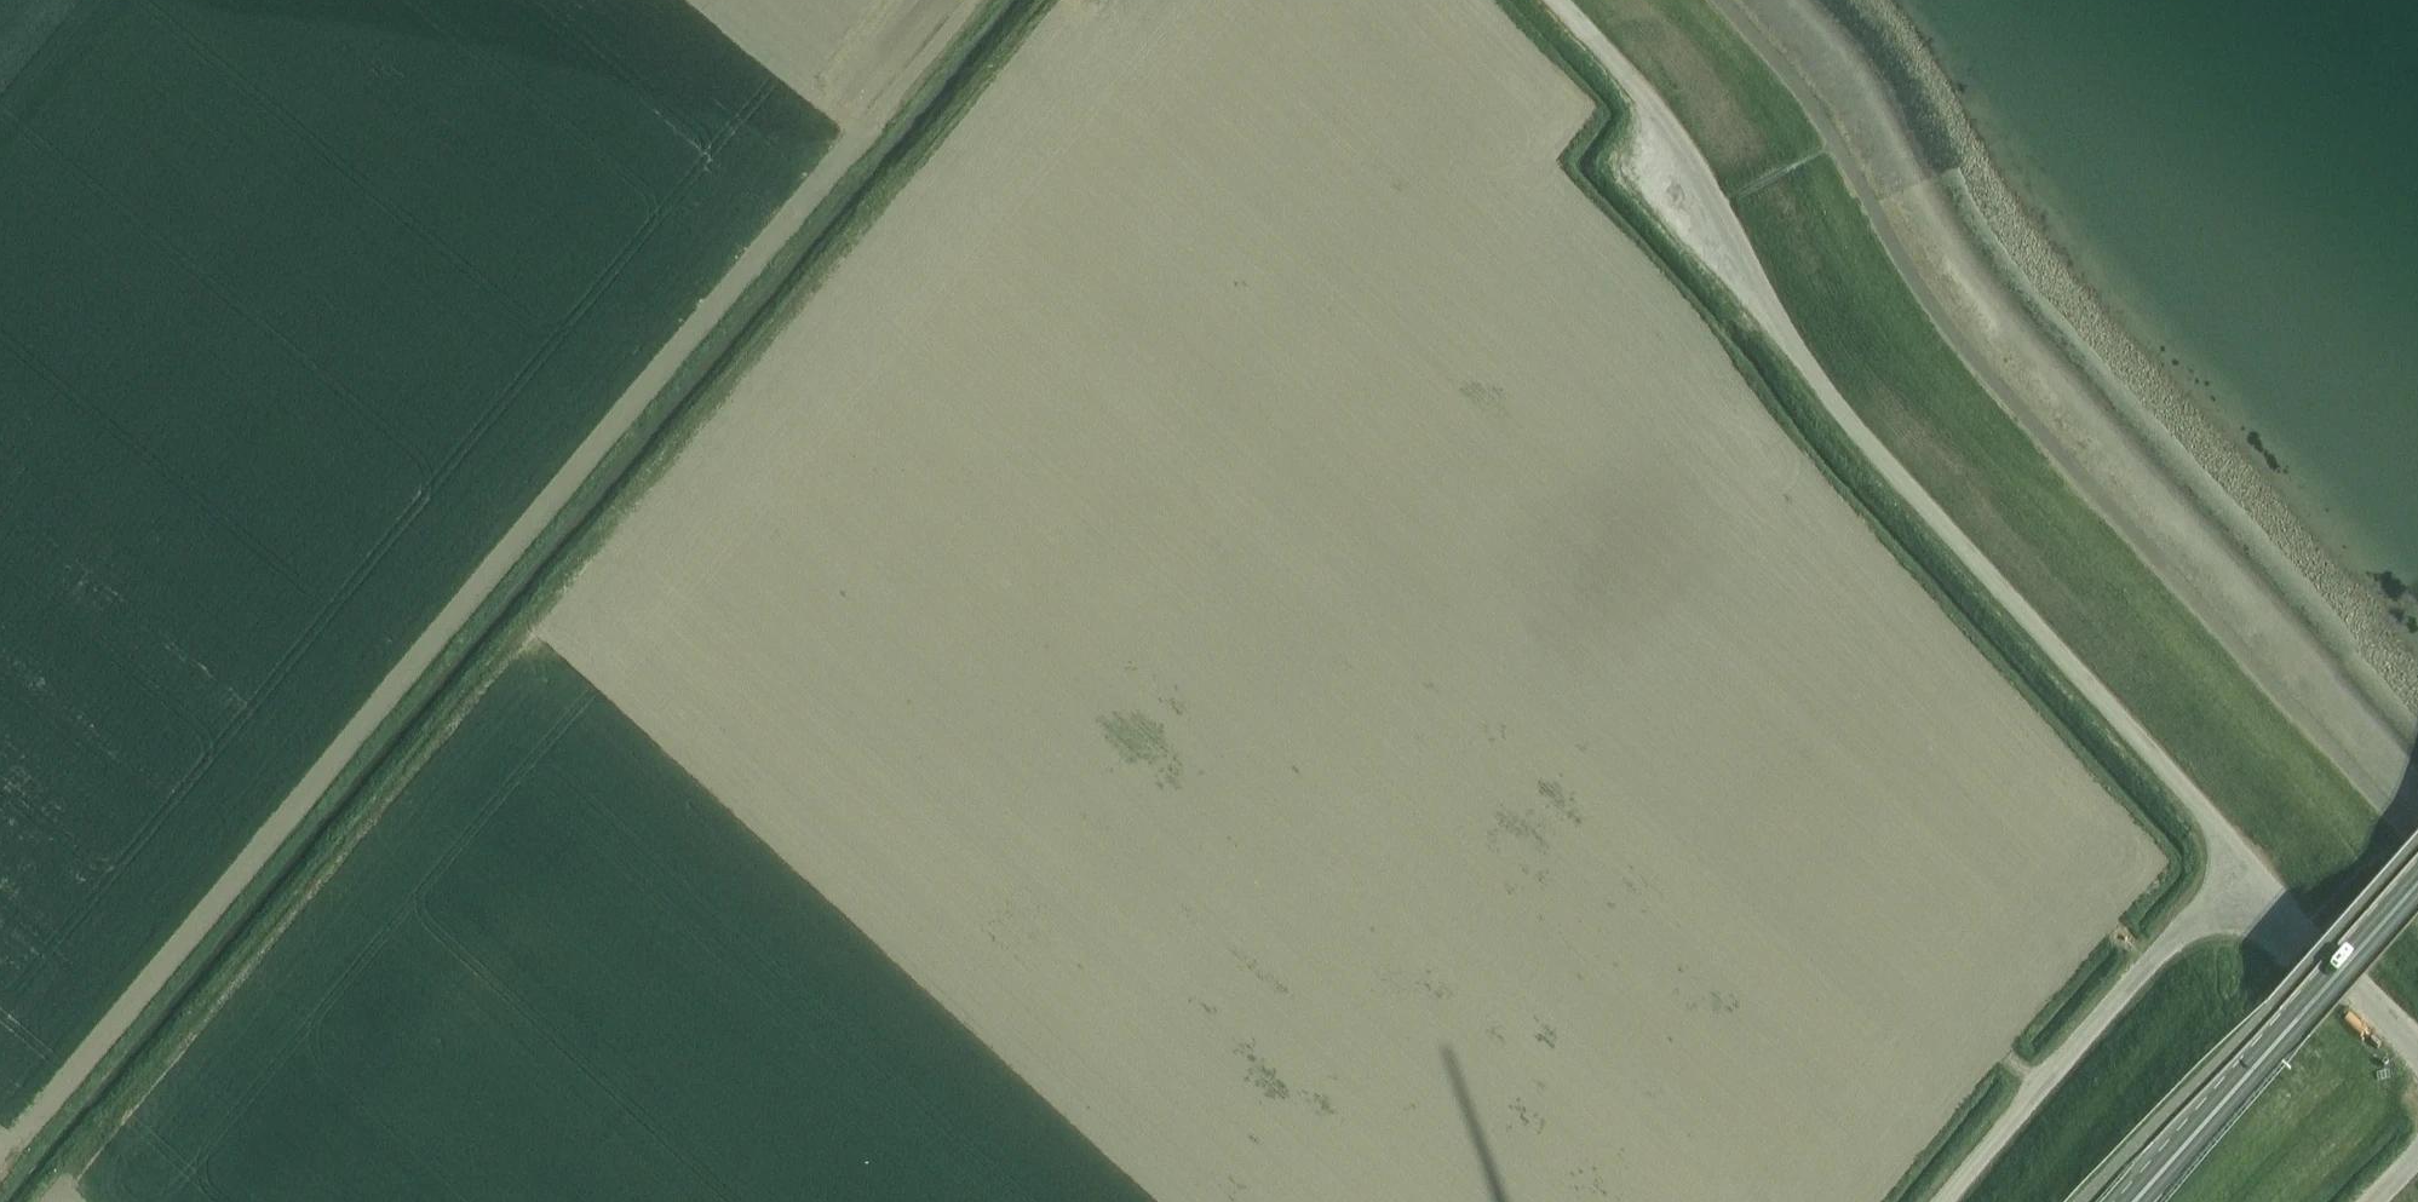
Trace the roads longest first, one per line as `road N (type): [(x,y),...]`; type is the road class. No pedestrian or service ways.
road 1 (unclassified): [(2243,869),(2155,757),(1871,451),(1762,301),(1645,100),(1552,0)]
road 2 (unclassified): [(1950,1201),(2133,983),(2243,869)]
road 3 (primary): [(2123,1201),(2417,875)]
road 4 (unclassified): [(2417,1051),(2243,869)]

